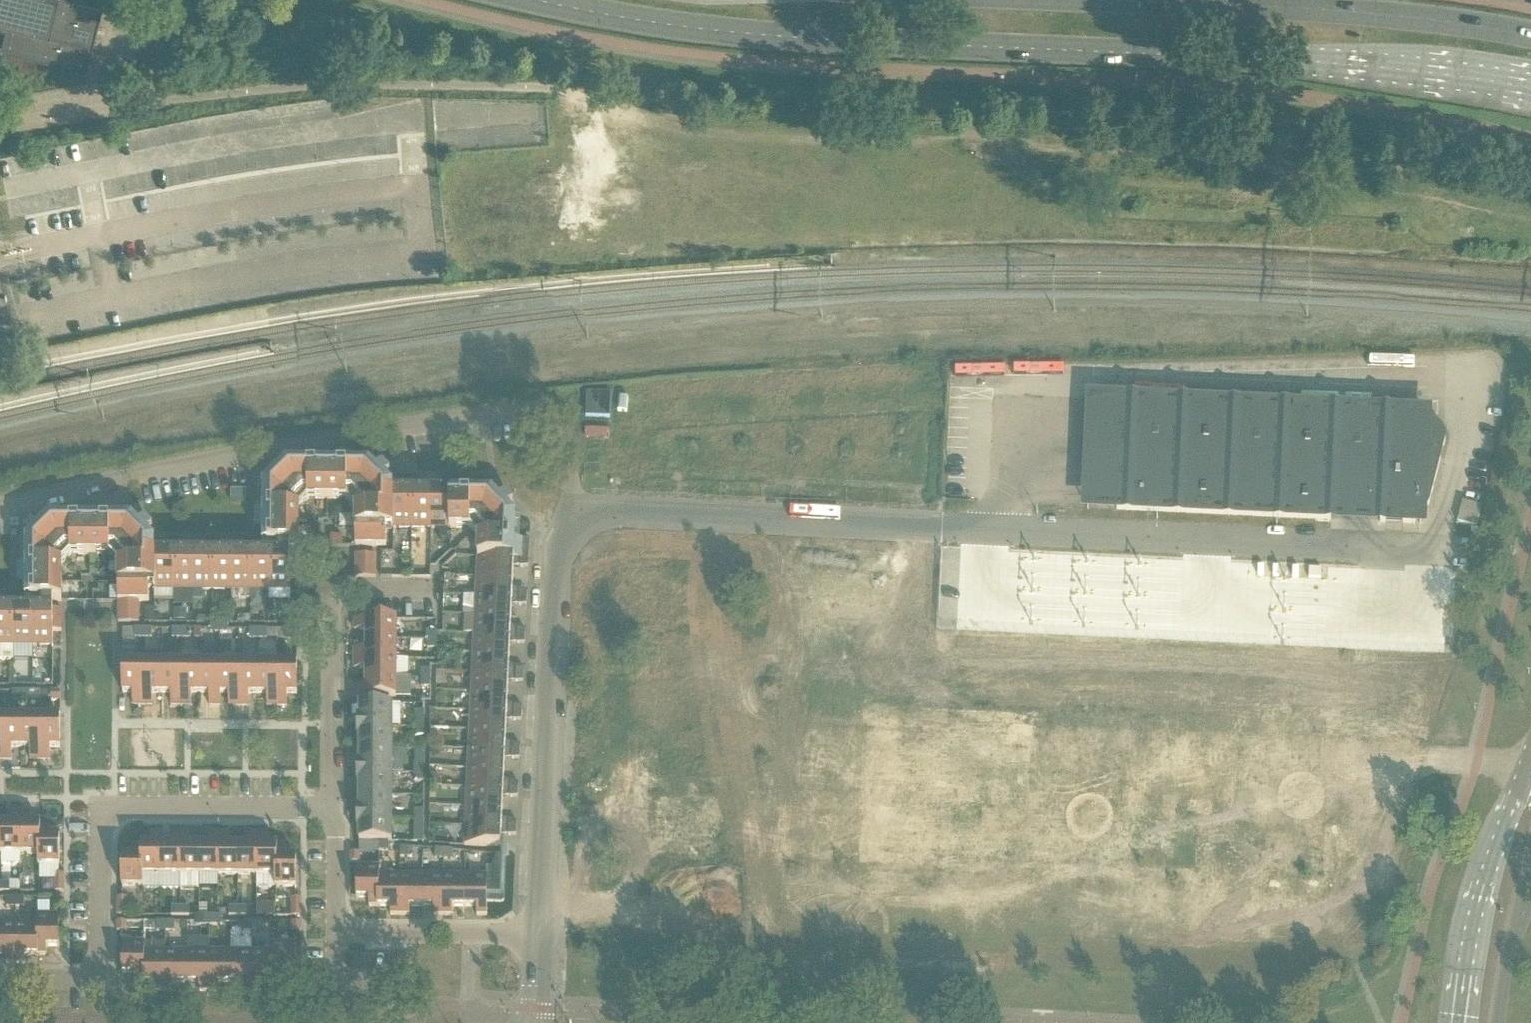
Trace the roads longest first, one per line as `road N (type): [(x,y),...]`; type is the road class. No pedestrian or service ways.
road 1 (primary): [(540,0),(848,41),(1205,55)]
road 2 (residential): [(0,506),(398,424),(523,412),(561,437),(567,519)]
road 3 (residential): [(328,810),(102,806),(88,974),(0,978)]
road 4 (residential): [(567,519),(558,554),(540,939)]
road 5 (primary): [(1530,35),(1417,17),(1121,0)]
road 6 (residential): [(944,532),(567,519)]
road 7 (primary): [(1205,55),(1485,74),(1530,87)]
road 8 (residential): [(328,810),(332,591),(435,588)]
road 9 (residential): [(540,939),(352,934),(337,905),(336,827),(328,810)]
road 10 (tertiary): [(1530,796),(1499,844),(1466,951),(1459,1022)]
road 11 (tertiary): [(1499,1022),(1530,826)]
road 12 (unclassified): [(0,123),(146,103)]
road 13 (primary): [(1095,0),(1205,55)]

